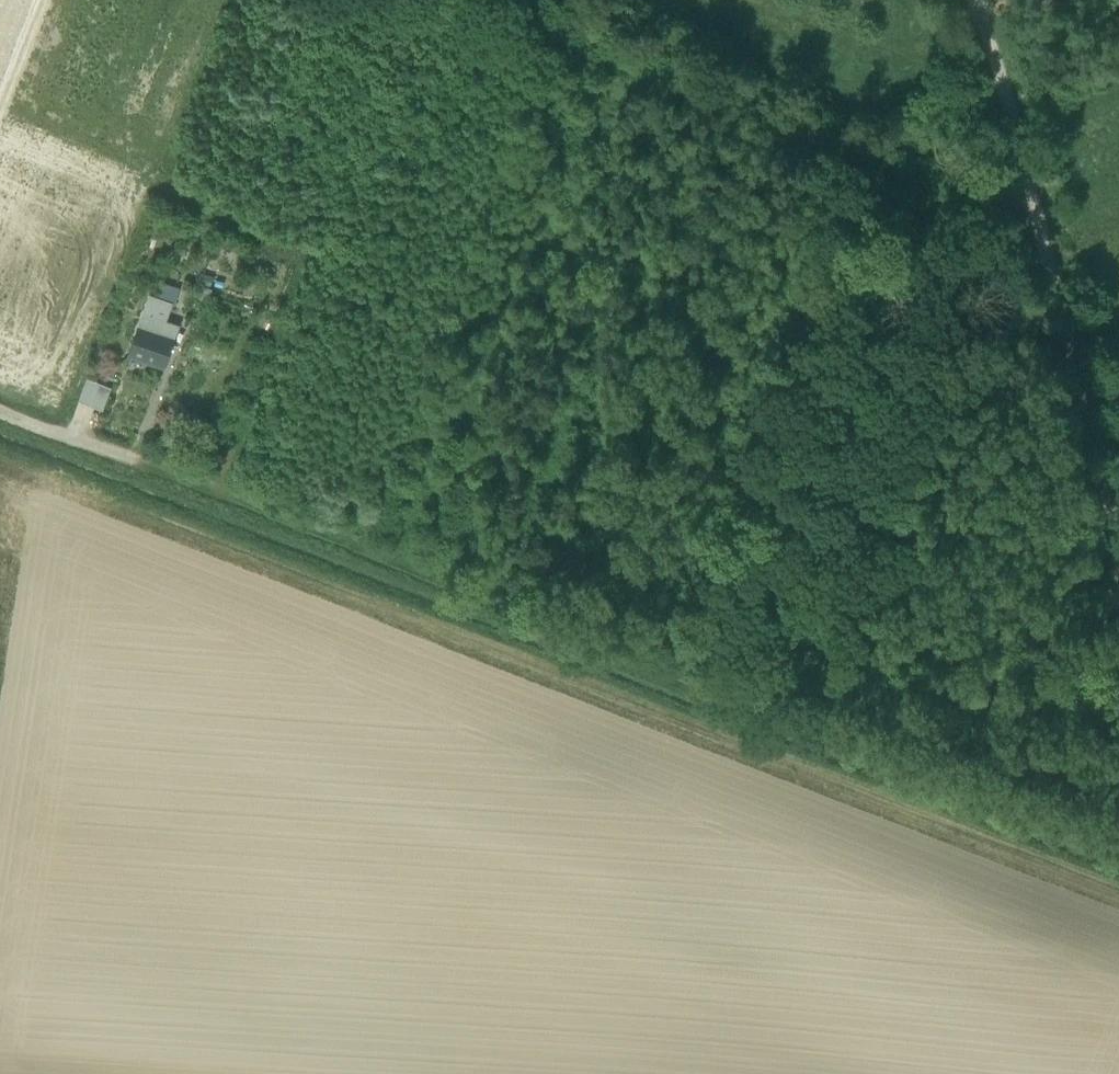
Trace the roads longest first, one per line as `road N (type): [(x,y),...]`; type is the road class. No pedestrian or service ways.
road 1 (track): [(1118,857),(136,462)]
road 2 (unclassified): [(1118,534),(983,0)]
road 3 (unclassified): [(136,462),(0,410)]

